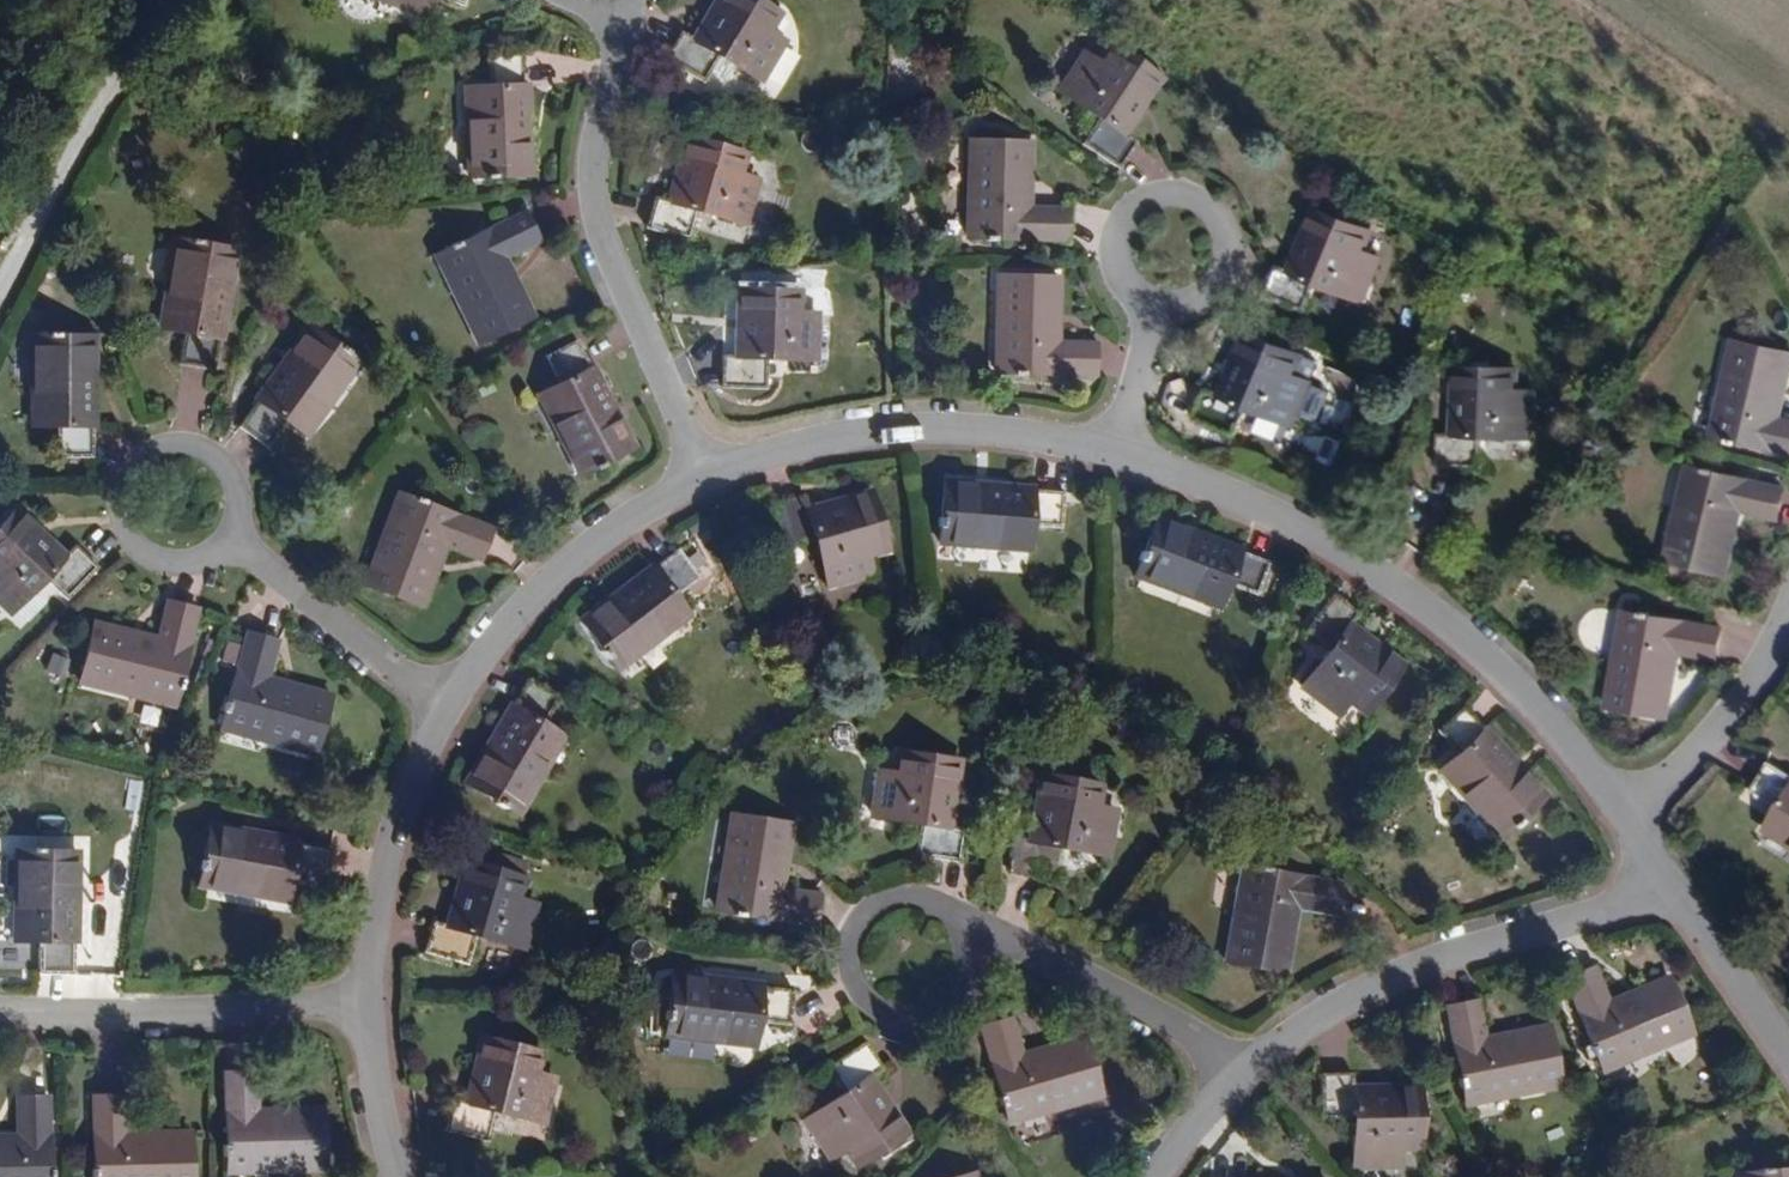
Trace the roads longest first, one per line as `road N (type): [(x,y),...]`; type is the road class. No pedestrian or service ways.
road 1 (residential): [(1627,816),(1508,674),(1316,532),(1118,452)]
road 2 (residential): [(702,481),(587,198),(621,44),(611,7)]
road 3 (residential): [(1244,1066),(1321,1015),(1399,978),(1674,887)]
road 4 (residential): [(1118,452),(991,429),(892,432),(796,449),(702,481)]
road 5 (residential): [(362,1014),(0,1021)]
road 6 (residential): [(702,481),(539,583),(446,717)]
road 7 (residential): [(229,546),(193,567),(152,562),(124,531),(121,489),(145,457),(182,445),(218,458),(240,490)]
road 8 (track): [(149,0),(0,276)]
road 9 (residential): [(446,717),(378,859),(362,1014)]
road 10 (residential): [(965,929),(1024,944),(1244,1066)]
road 11 (residential): [(965,929),(937,899),(897,894),(862,915),(852,933),(852,973),(875,1003),(912,1014),(948,1000)]
road 12 (residential): [(1158,310),(1194,308),(1222,285),(1232,251),(1219,217),(1189,197),(1149,201),(1133,212),(1116,248)]
road 13 (residential): [(229,546),(446,717)]
road 14 (residential): [(1627,816),(1710,743),(1788,627)]
road 15 (residential): [(1788,1054),(1674,887)]
road 16 (residential): [(362,1014),(394,1176)]
road 17 (residential): [(1118,452),(1158,310)]
road 18 (residential): [(1163,1176),(1244,1066)]

